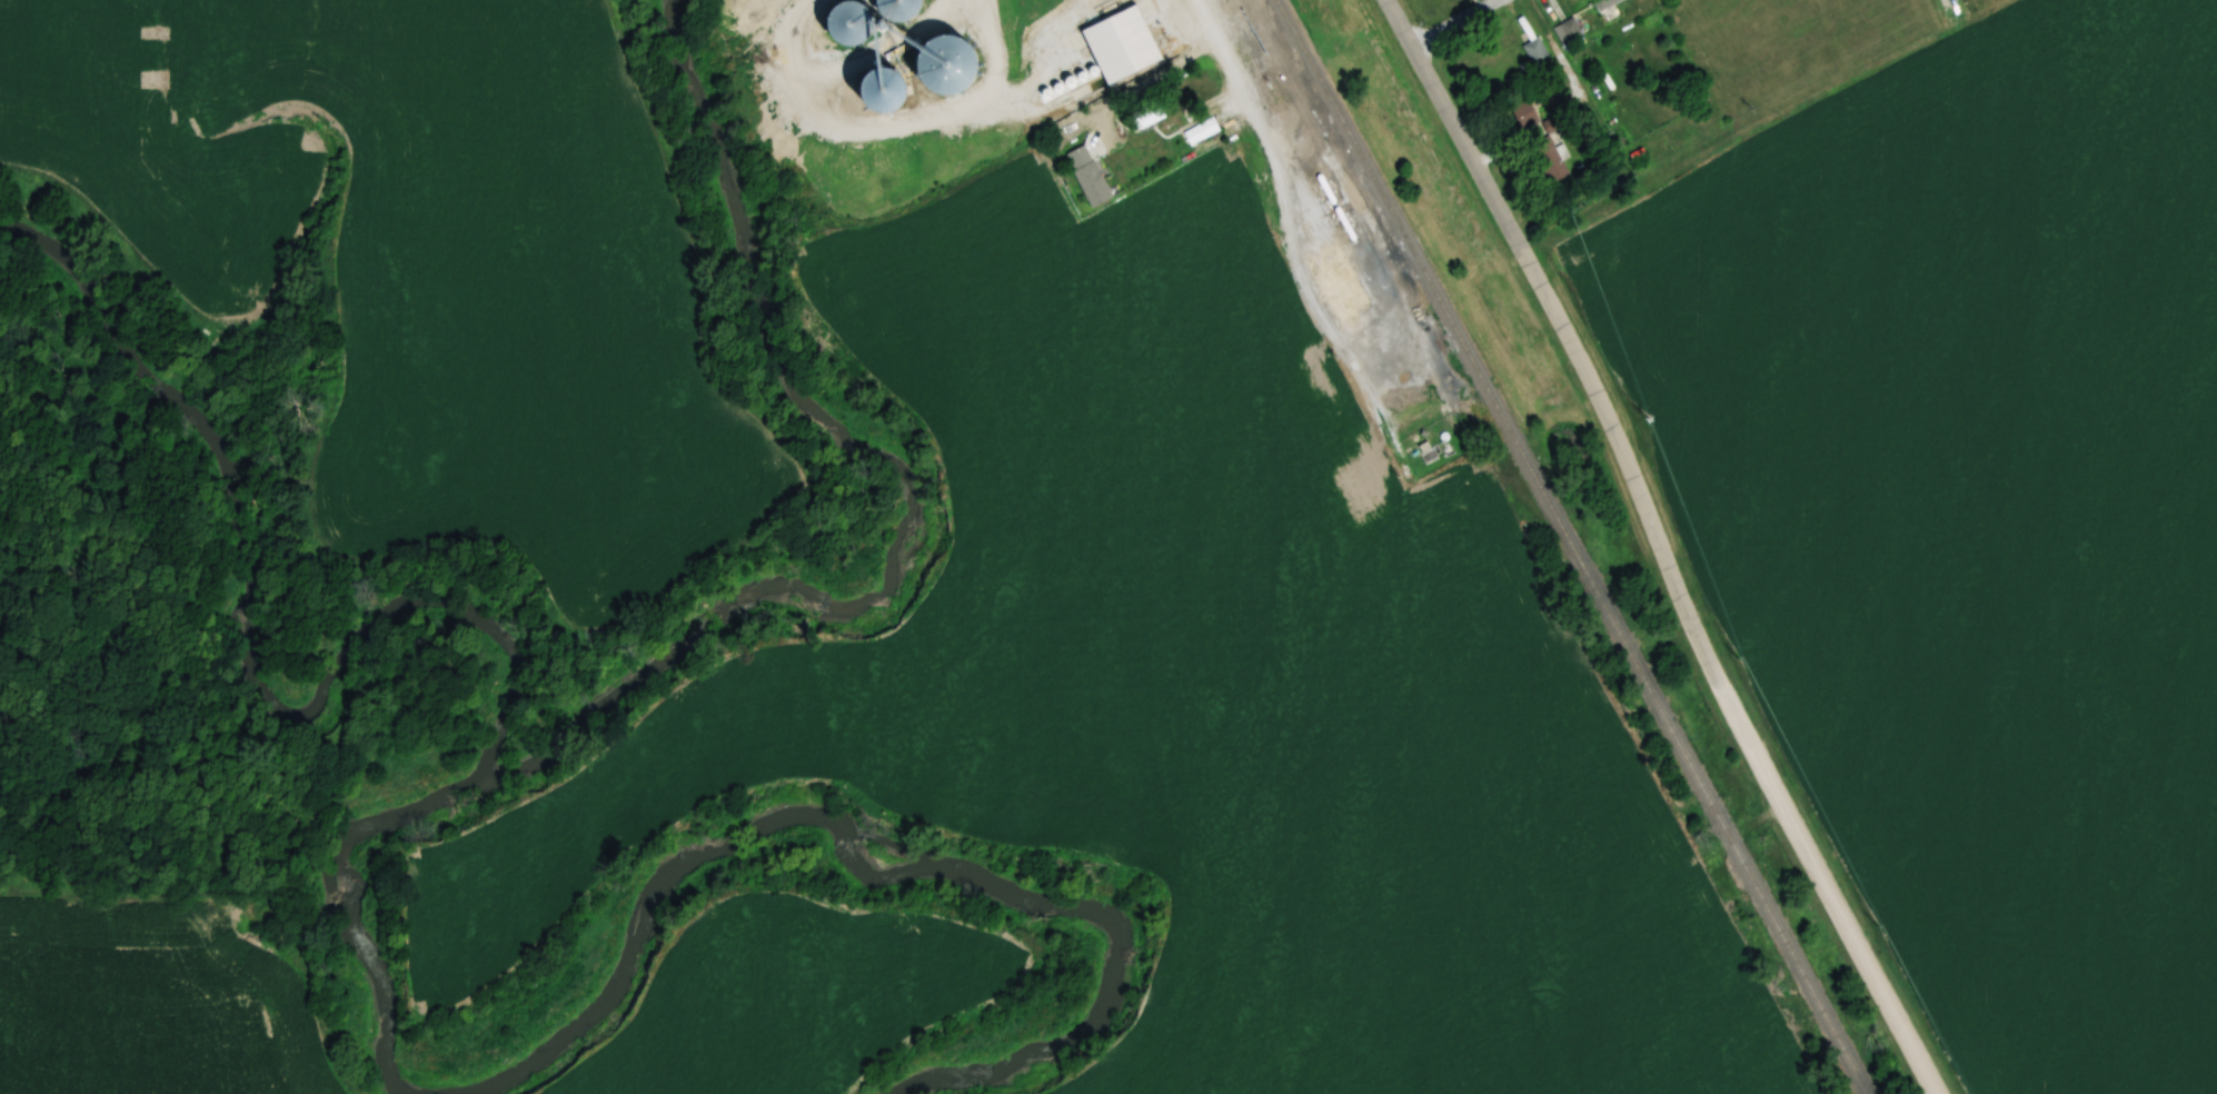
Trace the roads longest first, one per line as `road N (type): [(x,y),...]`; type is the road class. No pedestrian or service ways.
road 1 (tertiary): [(1934,1093),(1713,673)]
road 2 (tertiary): [(1713,673),(1602,405),(1527,259)]
road 3 (tertiary): [(1527,259),(1387,0)]

